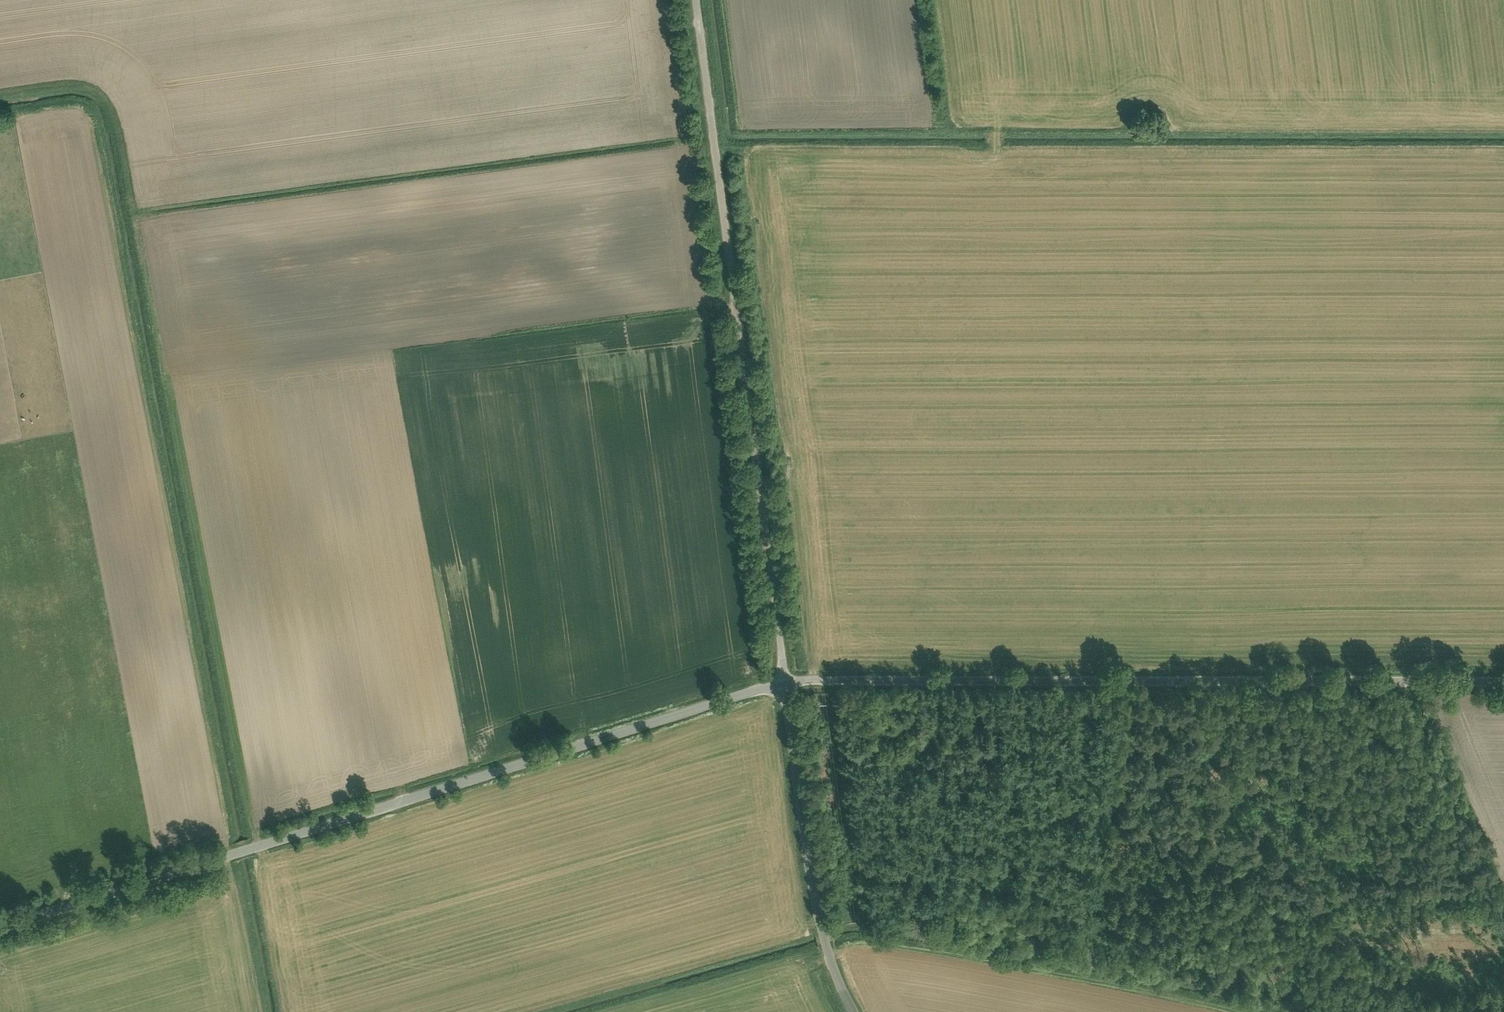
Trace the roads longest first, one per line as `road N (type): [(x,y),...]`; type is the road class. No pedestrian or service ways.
road 1 (residential): [(0,932),(788,680)]
road 2 (residential): [(788,680),(1503,680)]
road 3 (residential): [(696,0),(788,680)]
road 4 (unclassified): [(788,680),(817,909),(854,1011)]

